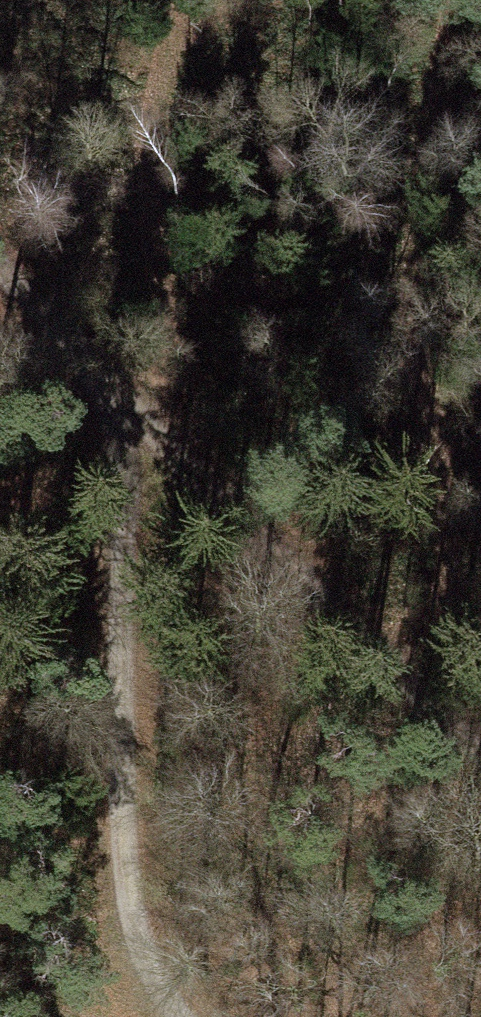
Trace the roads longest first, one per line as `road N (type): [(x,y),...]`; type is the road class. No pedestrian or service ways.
road 1 (track): [(73,353),(119,459),(126,898),(146,964),(190,1016)]
road 2 (track): [(480,750),(73,353)]

